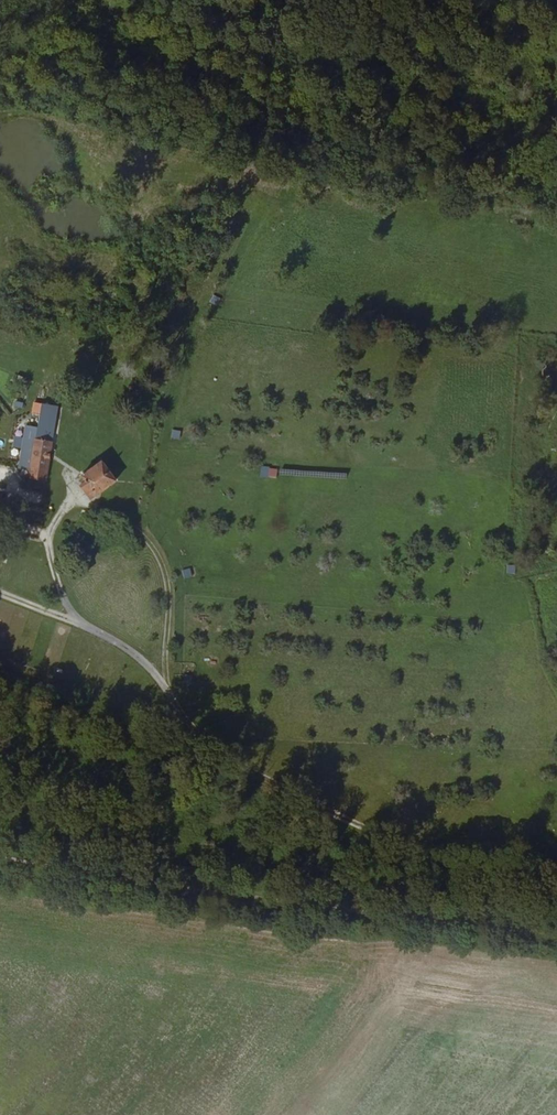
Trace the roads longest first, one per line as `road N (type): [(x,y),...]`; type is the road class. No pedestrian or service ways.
road 1 (track): [(173,616),(169,688),(201,732),(292,791),(556,891)]
road 2 (track): [(169,688),(78,622),(47,549),(62,511),(86,502),(132,524),(166,563),(173,616)]

